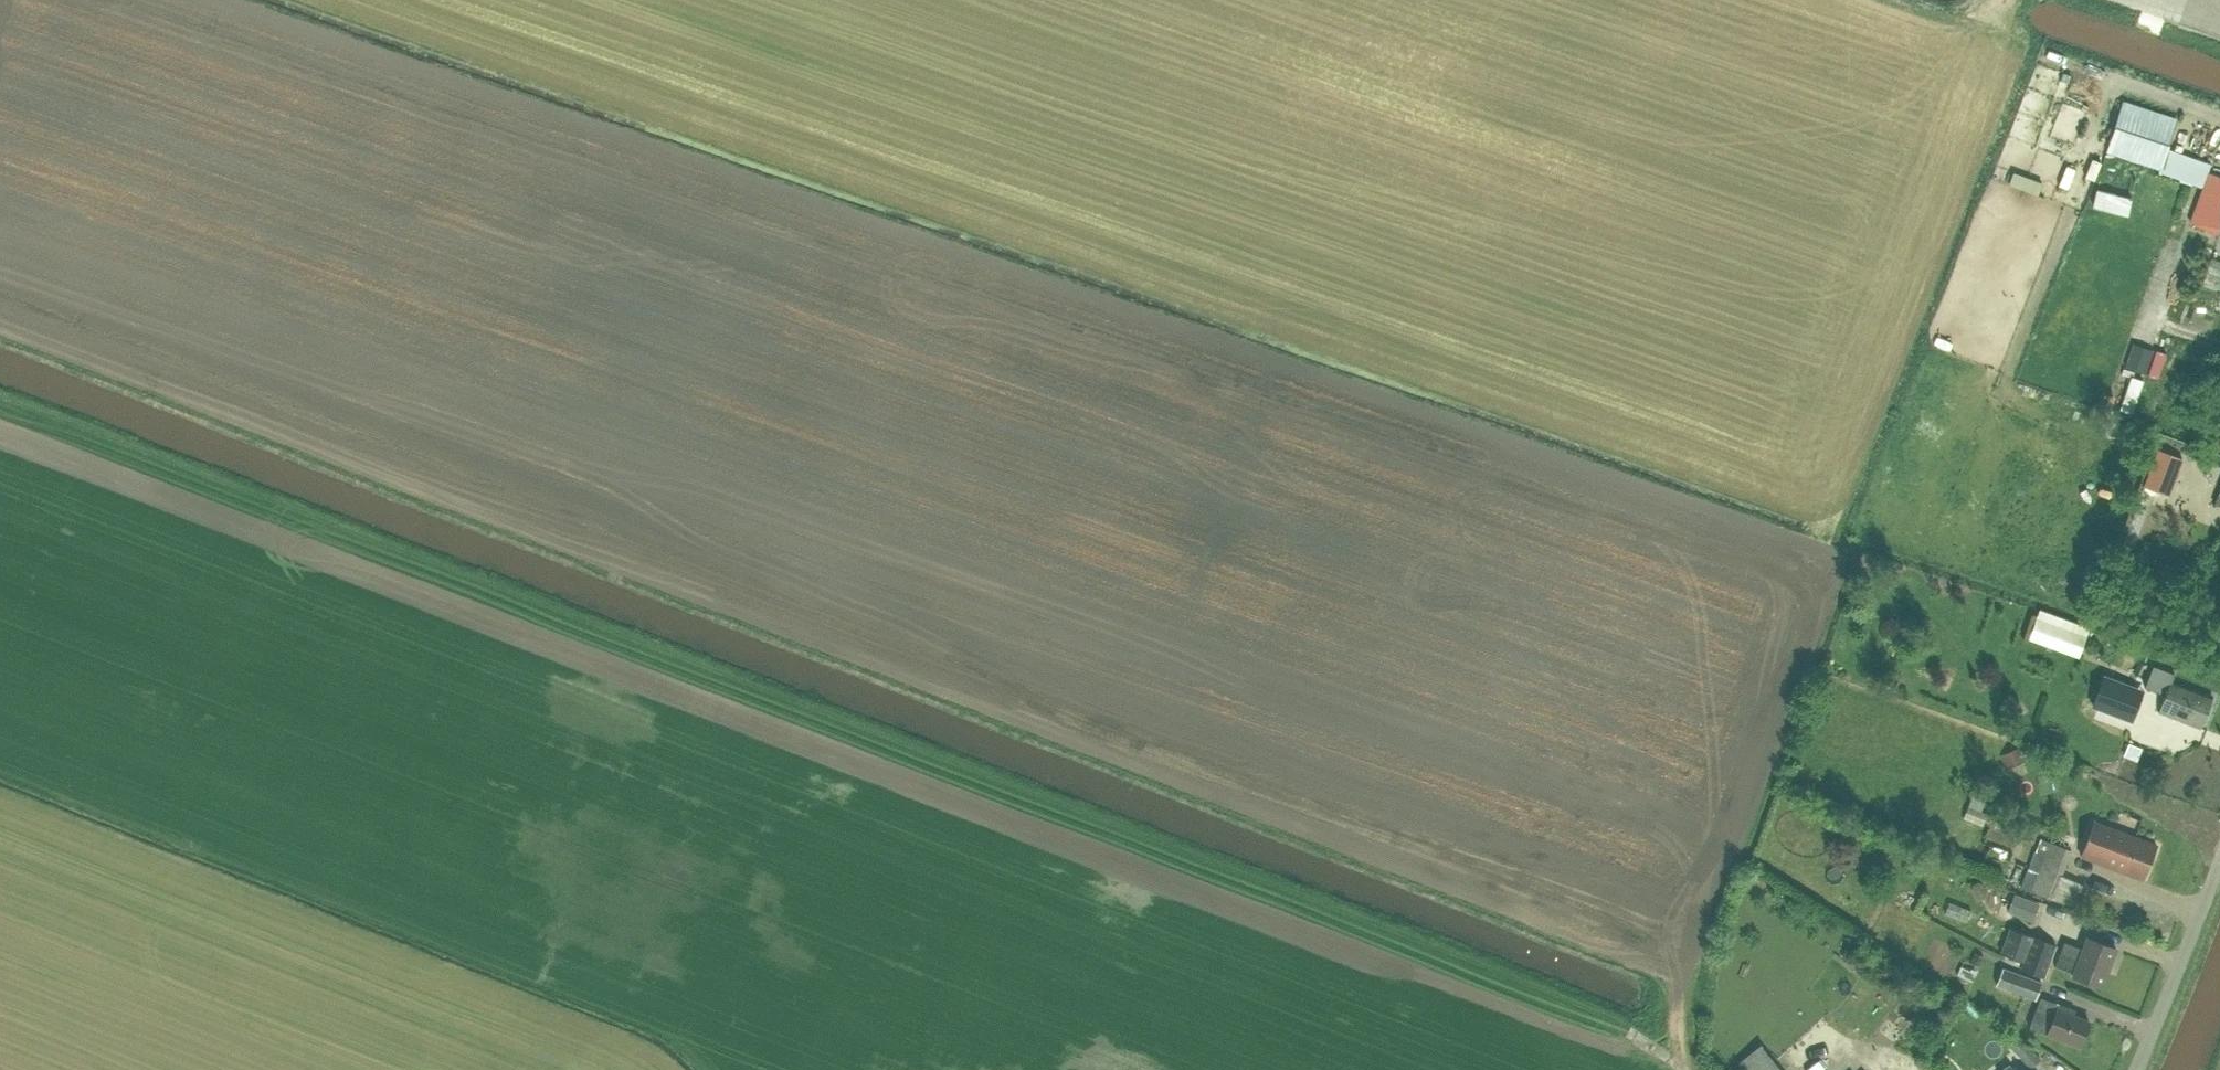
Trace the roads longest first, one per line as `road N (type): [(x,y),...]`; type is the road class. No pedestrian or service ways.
road 1 (residential): [(2136,1069),(2219,853)]

